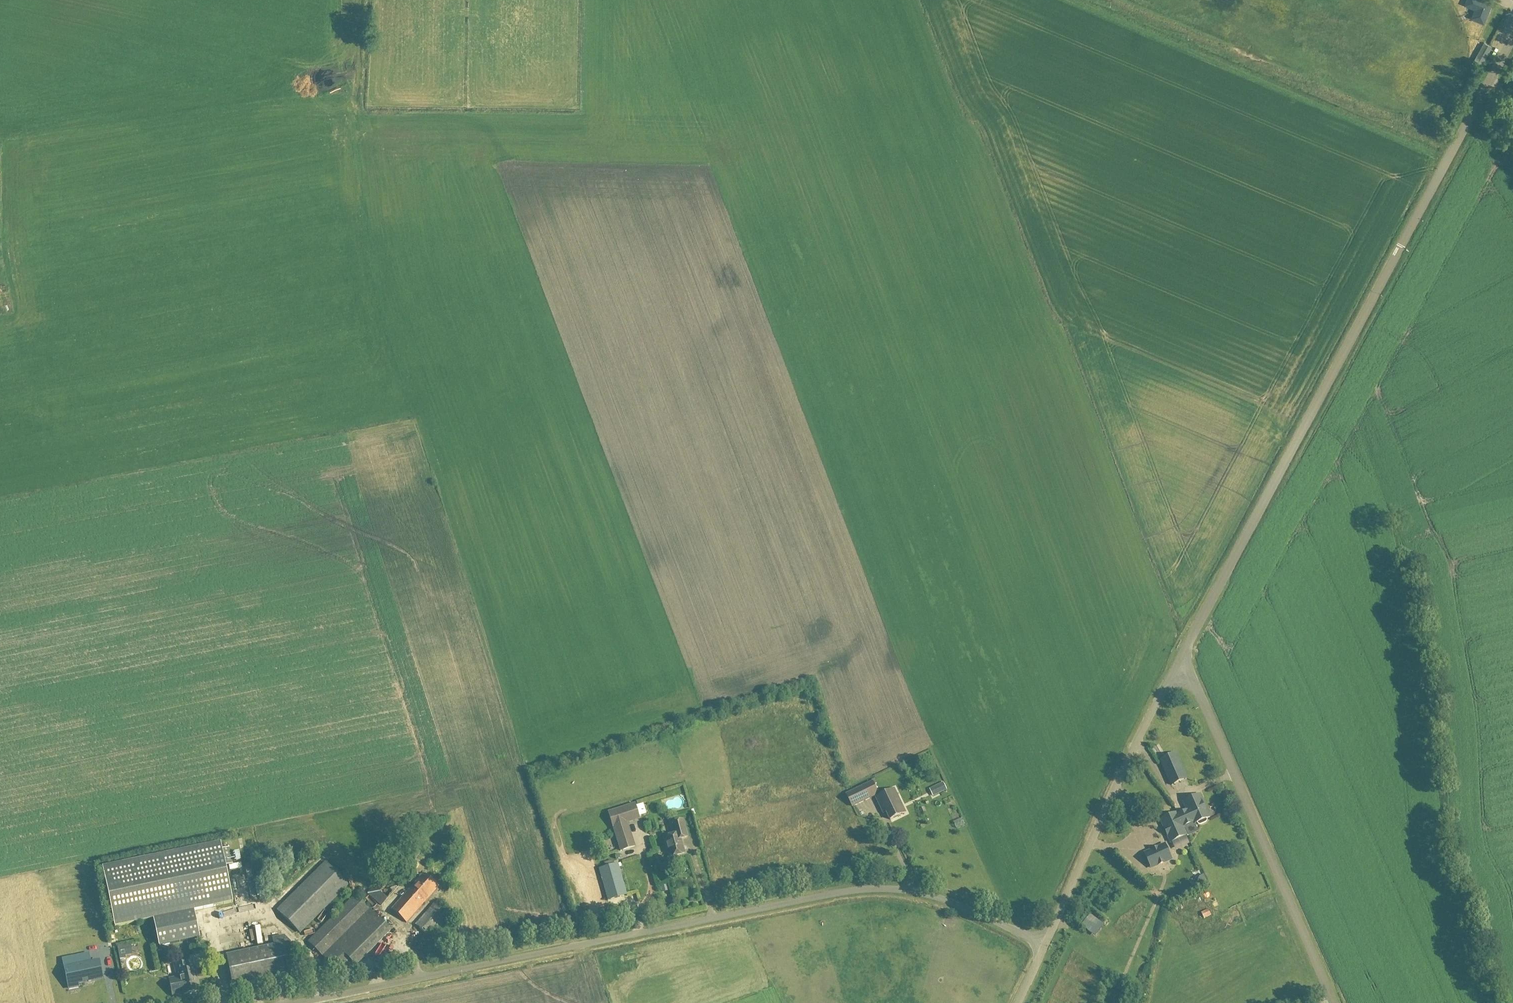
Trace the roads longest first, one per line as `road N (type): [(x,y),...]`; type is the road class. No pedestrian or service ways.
road 1 (unclassified): [(1045,945),(942,899),(856,891),(297,1002)]
road 2 (unclassified): [(1182,657),(1512,37)]
road 3 (unclassified): [(1334,1002),(1182,657)]
road 4 (unclassified): [(1045,945),(1182,657)]

